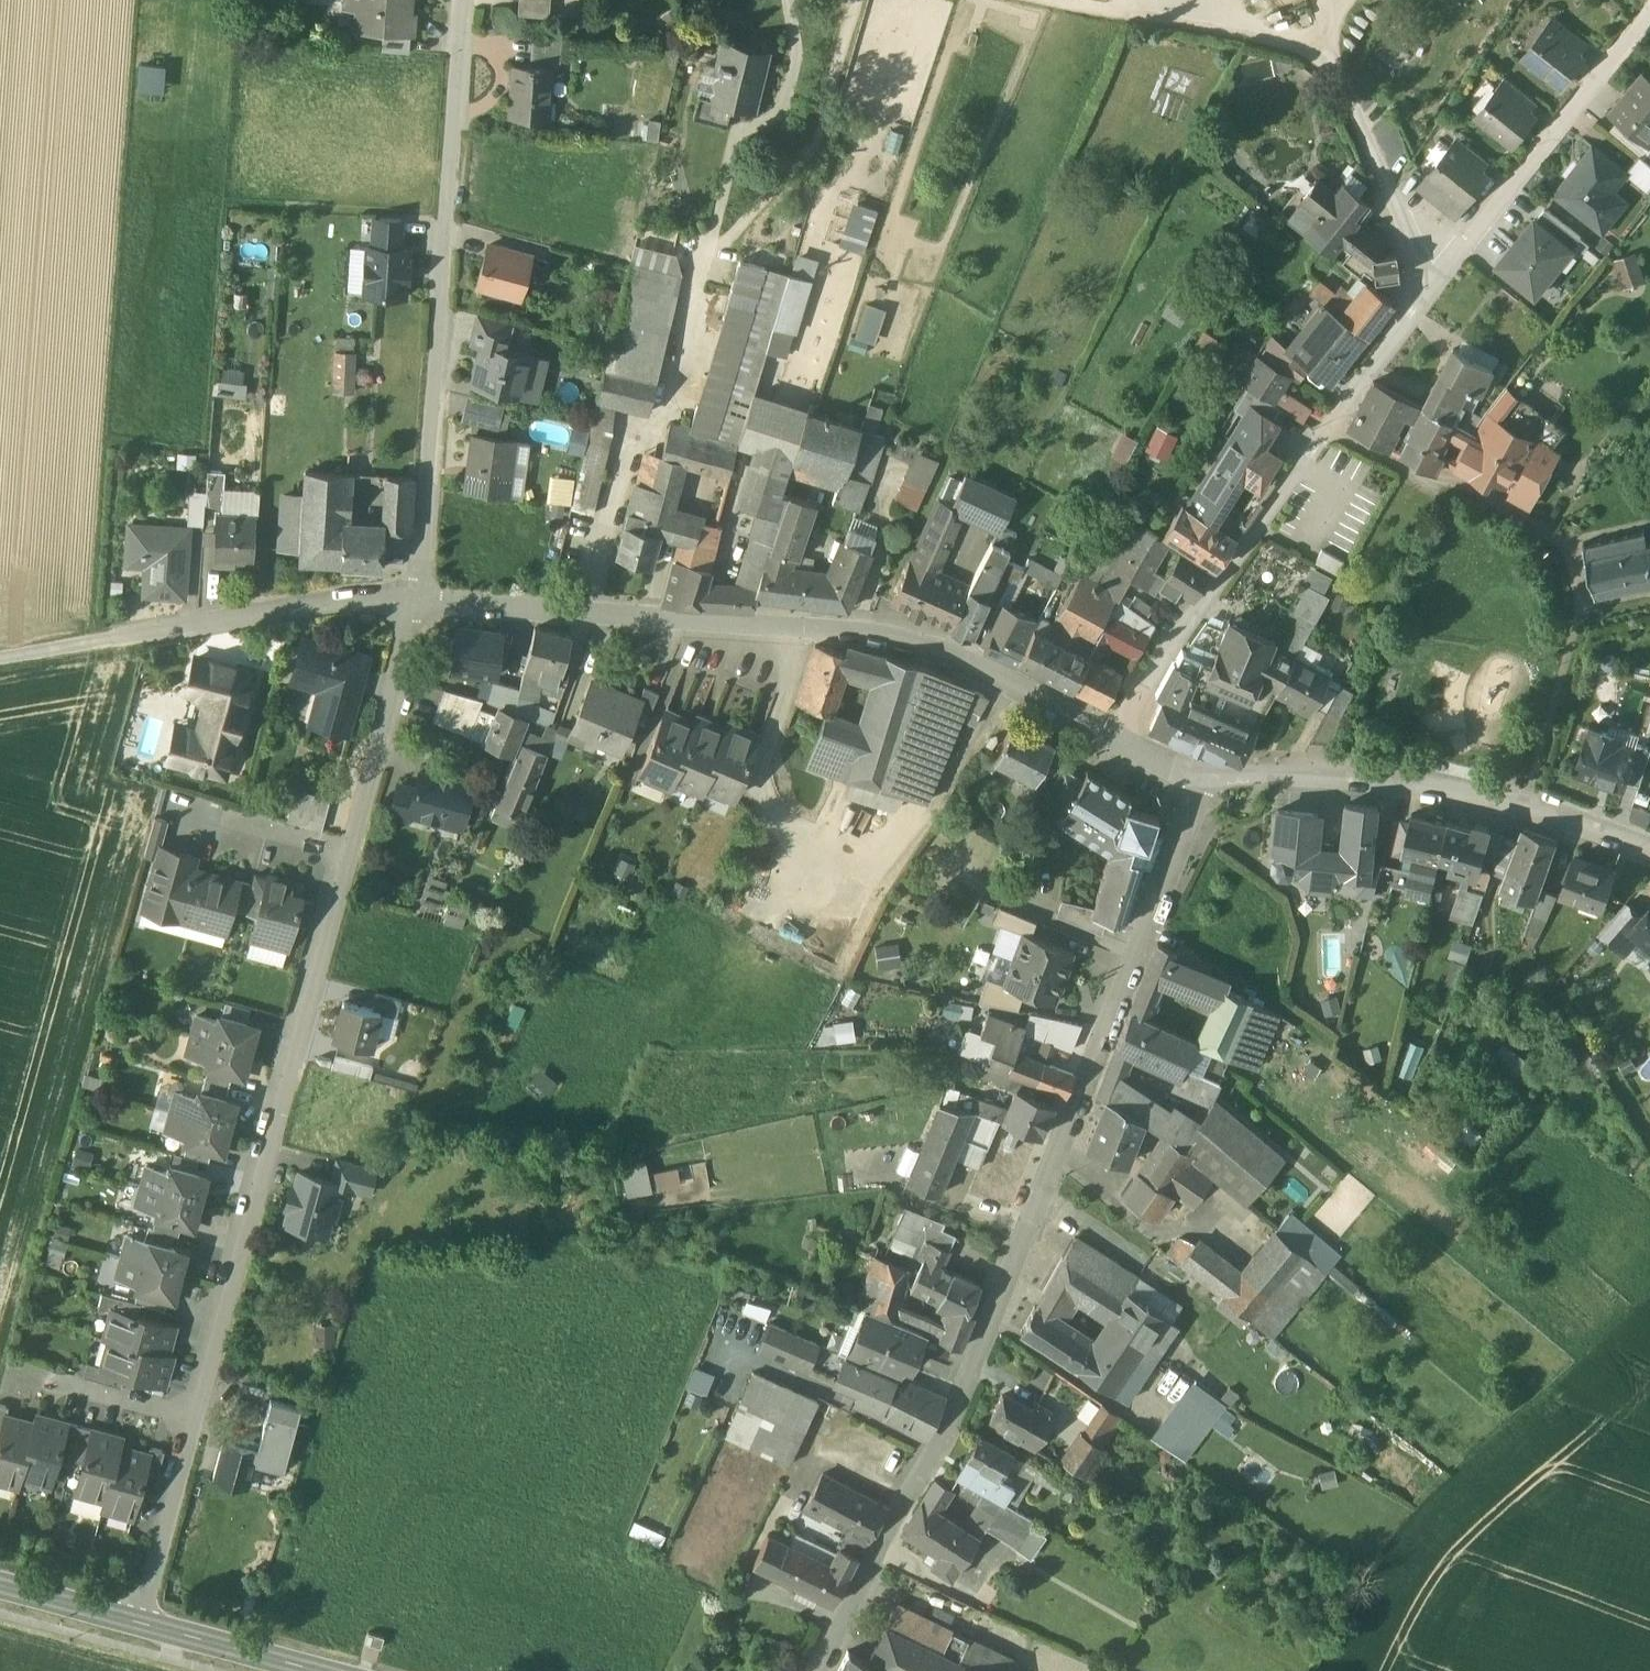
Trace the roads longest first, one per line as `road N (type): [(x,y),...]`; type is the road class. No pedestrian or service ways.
road 1 (residential): [(820,1670),(958,1407),(1214,778)]
road 2 (residential): [(1111,739),(1329,423),(1631,37)]
road 3 (residential): [(420,603),(863,636),(921,652),(1111,739)]
road 4 (residential): [(420,603),(463,0)]
road 5 (residential): [(196,1418),(351,850)]
road 6 (residential): [(1214,778),(1305,764),(1528,810),(1649,850)]
road 7 (track): [(1010,0),(1348,72)]
road 8 (residential): [(420,603),(334,598),(131,633)]
road 9 (residential): [(351,850),(420,603)]
road 10 (track): [(1348,72),(1412,261),(1437,282)]
road 11 (residential): [(143,1624),(196,1418)]
road 12 (secondary): [(143,1624),(317,1670)]
road 13 (secondary): [(0,1585),(143,1624)]
road 14 (residential): [(56,1383),(196,1418)]
road 15 (unclassified): [(131,633),(0,655)]
road 16 (residential): [(226,817),(351,850)]

